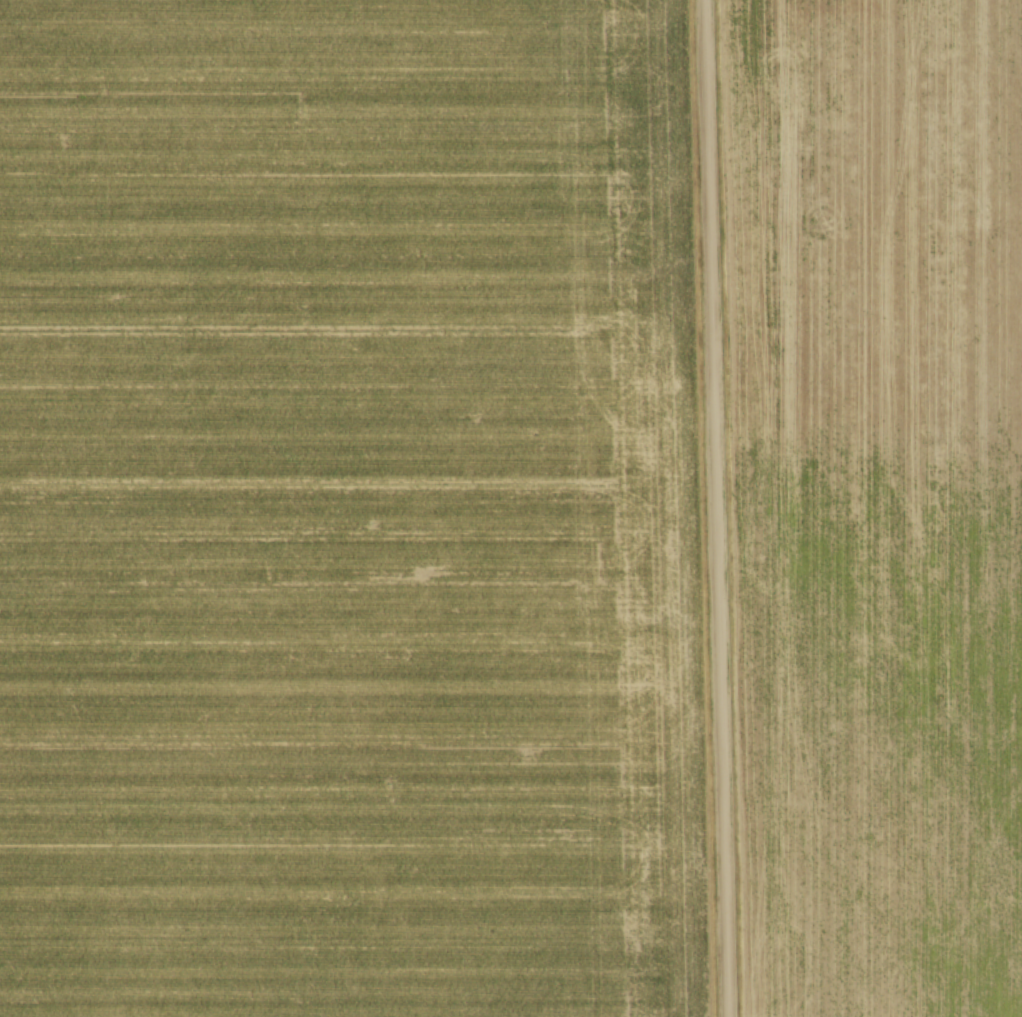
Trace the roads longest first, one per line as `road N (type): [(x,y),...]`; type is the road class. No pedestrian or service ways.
road 1 (residential): [(723,1016),(699,0)]

